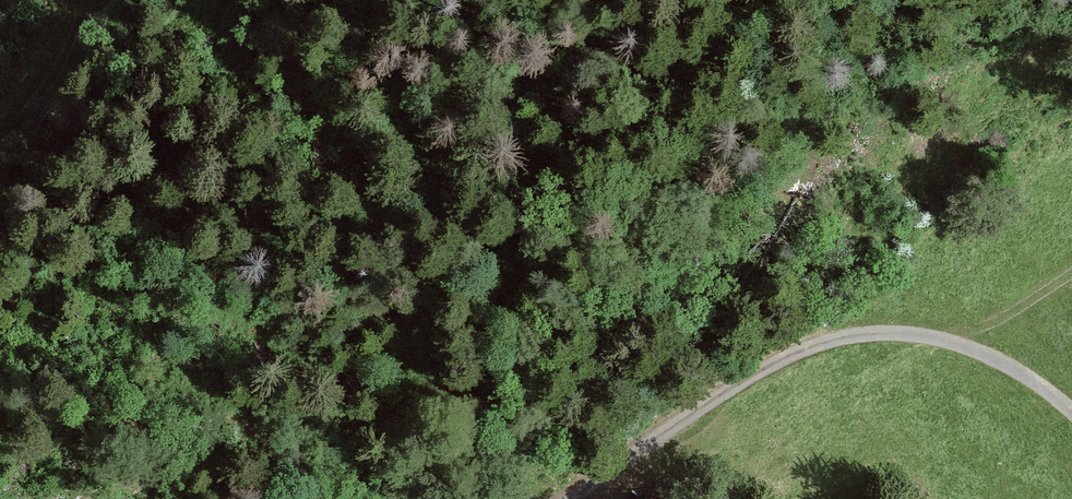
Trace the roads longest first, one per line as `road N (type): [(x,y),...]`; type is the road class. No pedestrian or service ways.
road 1 (track): [(774,0),(692,79),(544,192),(510,248),(493,325),(500,415),(538,498)]
road 2 (unclassified): [(1071,415),(1007,368),(932,343),(817,349),(731,393),(585,498)]
road 3 (track): [(897,339),(1071,264)]
road 4 (track): [(82,0),(38,98),(0,149)]

